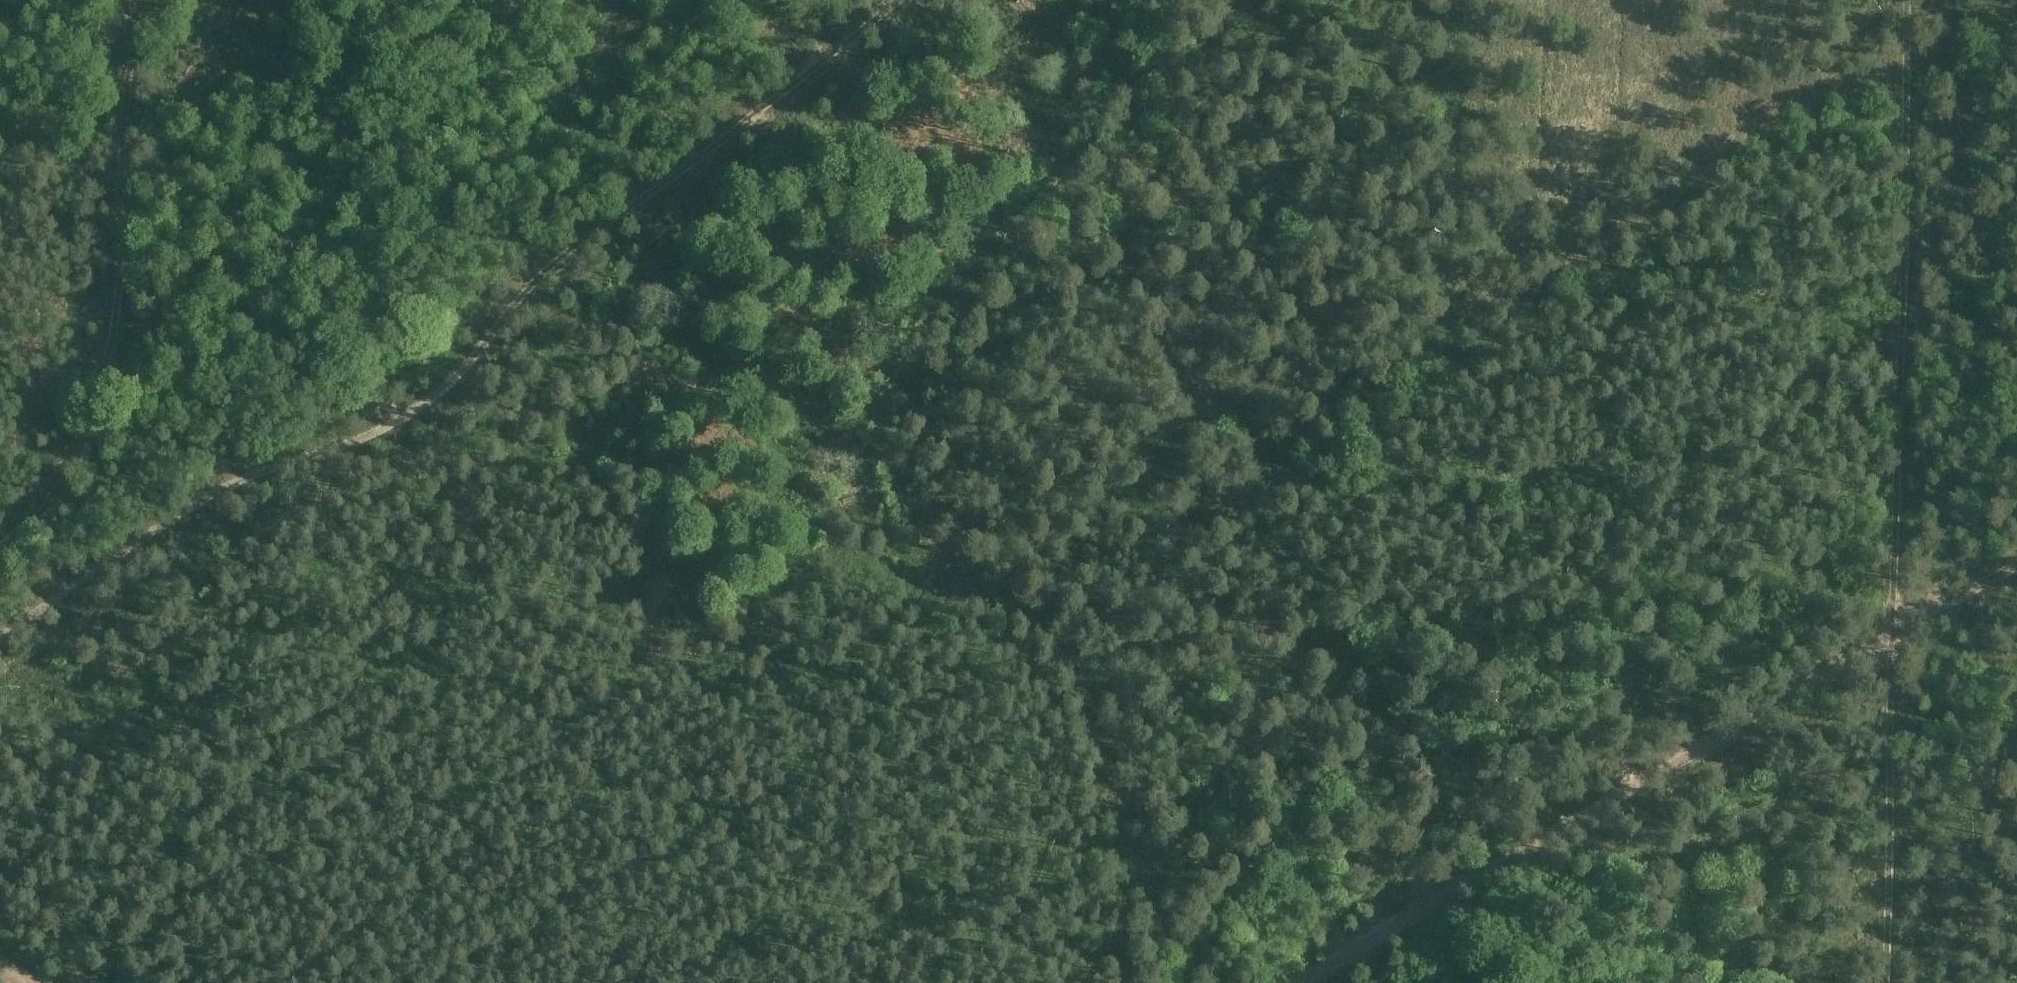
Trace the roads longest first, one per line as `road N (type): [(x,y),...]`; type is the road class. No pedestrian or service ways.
road 1 (track): [(900,0),(340,452),(184,512),(0,639)]
road 2 (track): [(1909,0),(1888,982)]
road 3 (track): [(1287,982),(2016,560)]
road 4 (track): [(143,0),(118,374),(92,441),(30,532),(0,559)]

